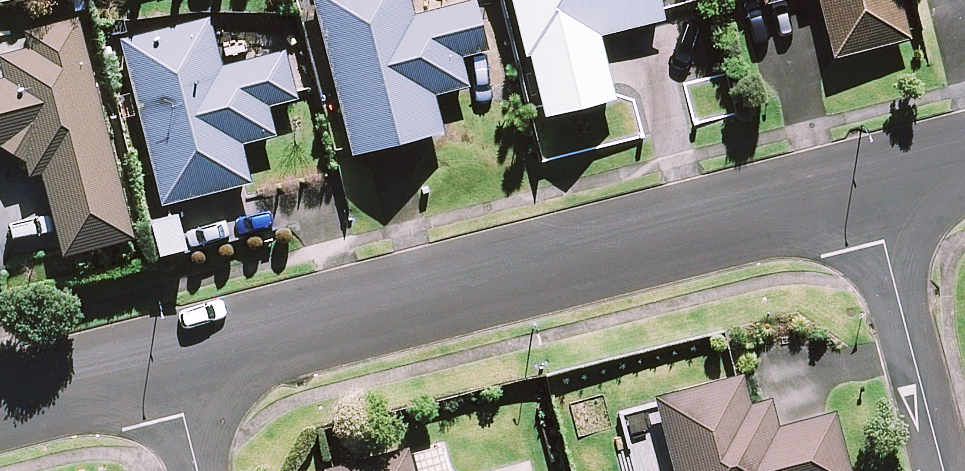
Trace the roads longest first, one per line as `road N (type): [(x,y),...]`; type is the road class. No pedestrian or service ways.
road 1 (residential): [(168,363),(870,192)]
road 2 (residential): [(947,470),(870,192)]
road 3 (residential): [(0,407),(168,363)]

